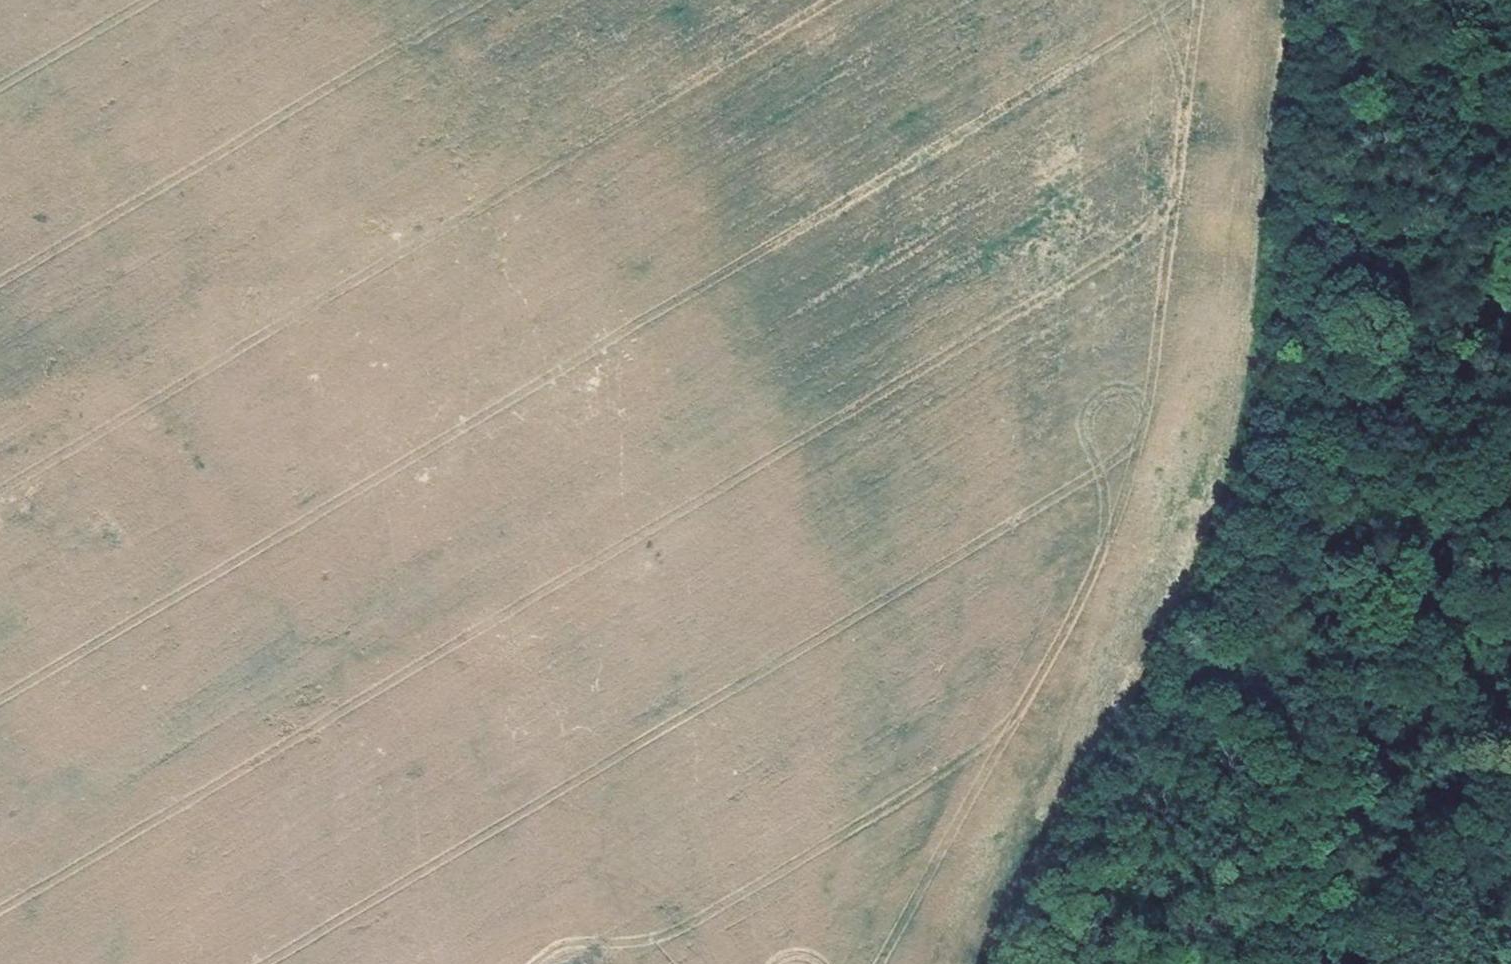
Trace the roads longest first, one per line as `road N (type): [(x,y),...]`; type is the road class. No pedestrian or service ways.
road 1 (track): [(1342,0),(1275,556),(1018,963)]
road 2 (track): [(1055,963),(1257,767),(1510,434)]

